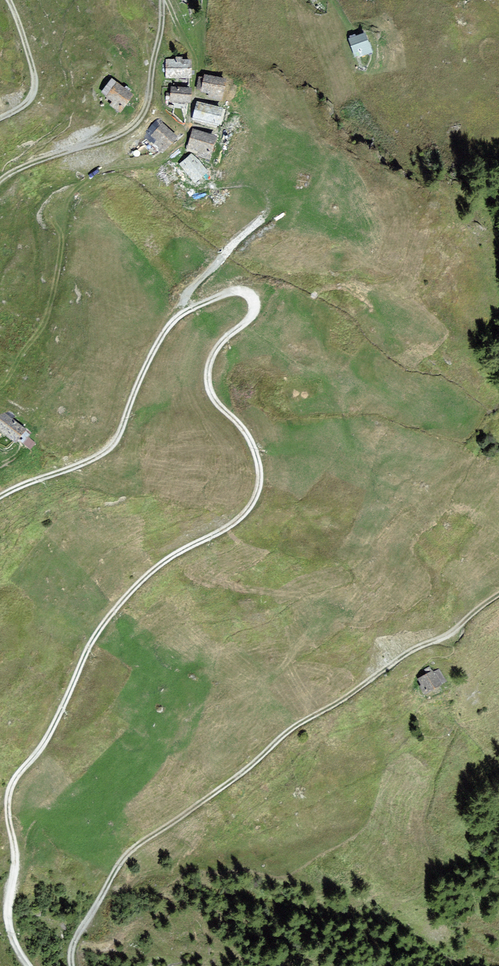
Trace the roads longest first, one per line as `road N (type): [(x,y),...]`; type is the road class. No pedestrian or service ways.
road 1 (track): [(28,965),(9,919),(10,789),(47,737),(105,621),(159,565),(236,521),(257,492),(253,445),(208,383),(211,359),(251,315),(251,298),(228,294),(179,317),(156,347),(110,447),(0,497)]
road 2 (track): [(72,965),(72,946),(128,852),(288,732),(498,594)]
road 3 (track): [(0,180),(140,119),(162,0)]
road 4 (track): [(95,176),(66,204),(43,325),(0,386)]
road 5 (track): [(0,118),(34,89),(9,0)]

